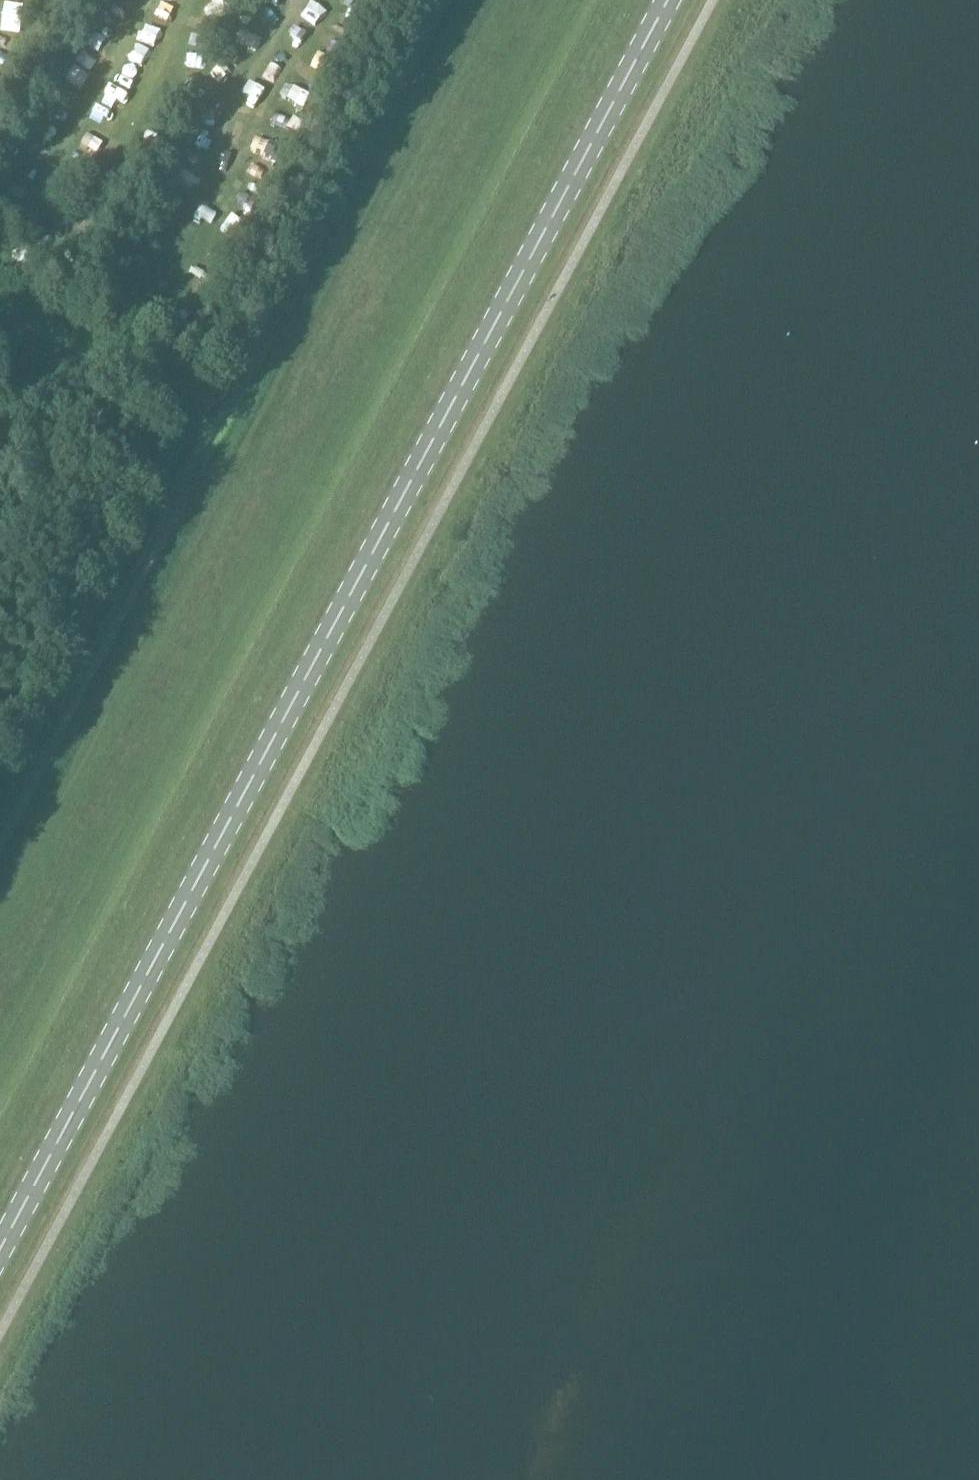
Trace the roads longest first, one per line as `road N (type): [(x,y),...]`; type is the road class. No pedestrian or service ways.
road 1 (primary): [(0,1249),(668,0)]
road 2 (track): [(435,0),(0,804)]
road 3 (track): [(0,293),(215,404)]
road 4 (track): [(199,430),(0,330)]

